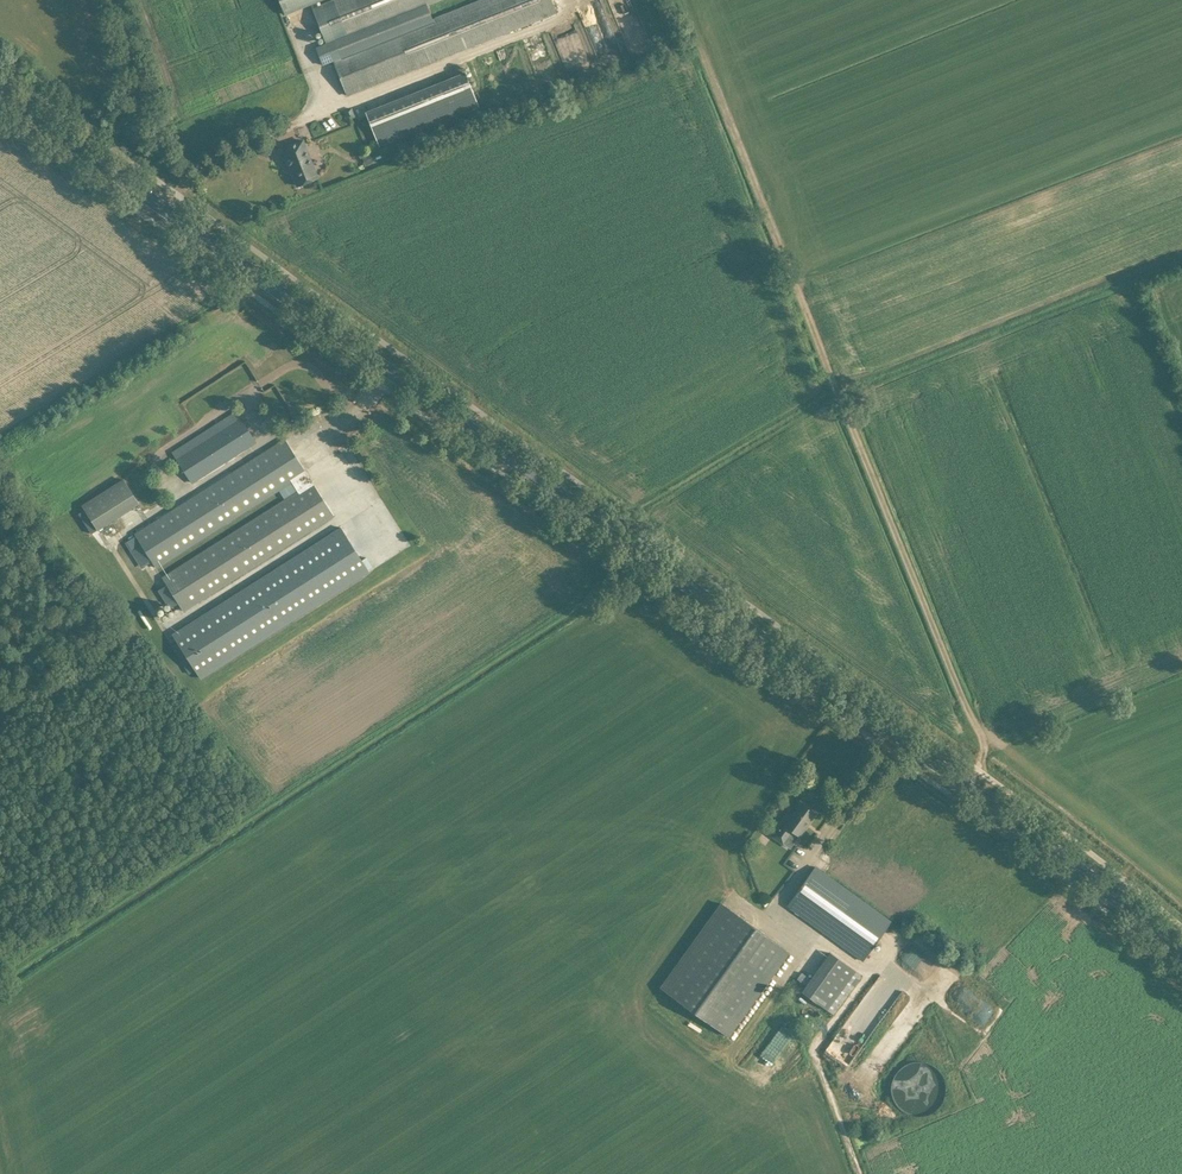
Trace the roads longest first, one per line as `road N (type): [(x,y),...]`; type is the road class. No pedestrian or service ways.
road 1 (secondary): [(1181,952),(958,781),(0,93)]
road 2 (track): [(704,50),(979,749),(1181,911)]
road 3 (track): [(859,1173),(813,1053),(886,958)]

